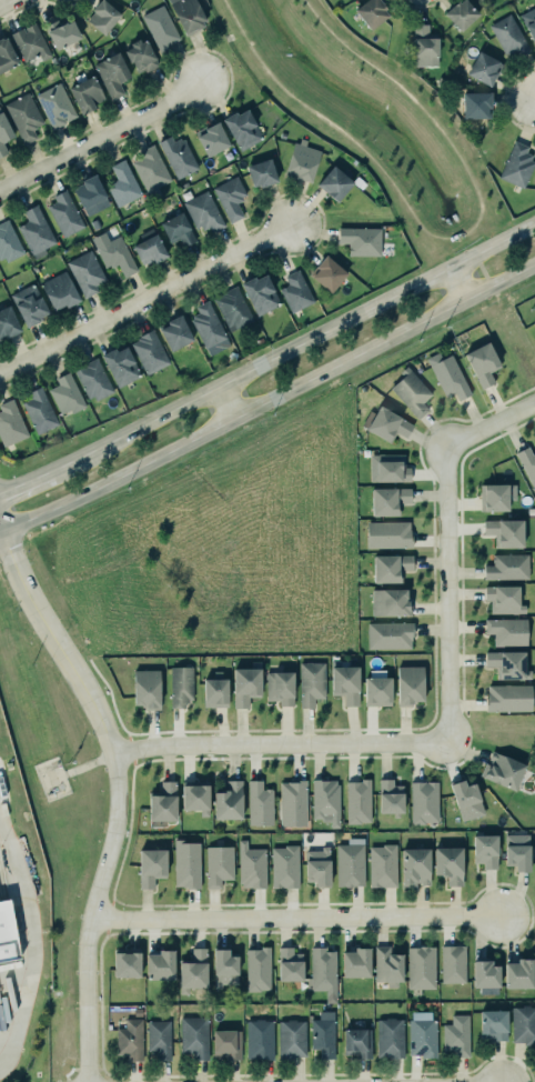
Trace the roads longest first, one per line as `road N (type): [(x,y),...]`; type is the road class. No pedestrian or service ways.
road 1 (residential): [(534,405),(450,450),(452,743),(112,752)]
road 2 (secondary): [(0,531),(78,501),(534,265)]
road 3 (tertiary): [(88,1081),(89,924),(117,778),(95,711),(44,632),(0,537)]
road 4 (secondary): [(534,223),(51,471)]
road 5 (residential): [(89,924),(499,919)]
road 6 (residential): [(0,371),(293,224)]
road 7 (residential): [(200,82),(0,191)]

